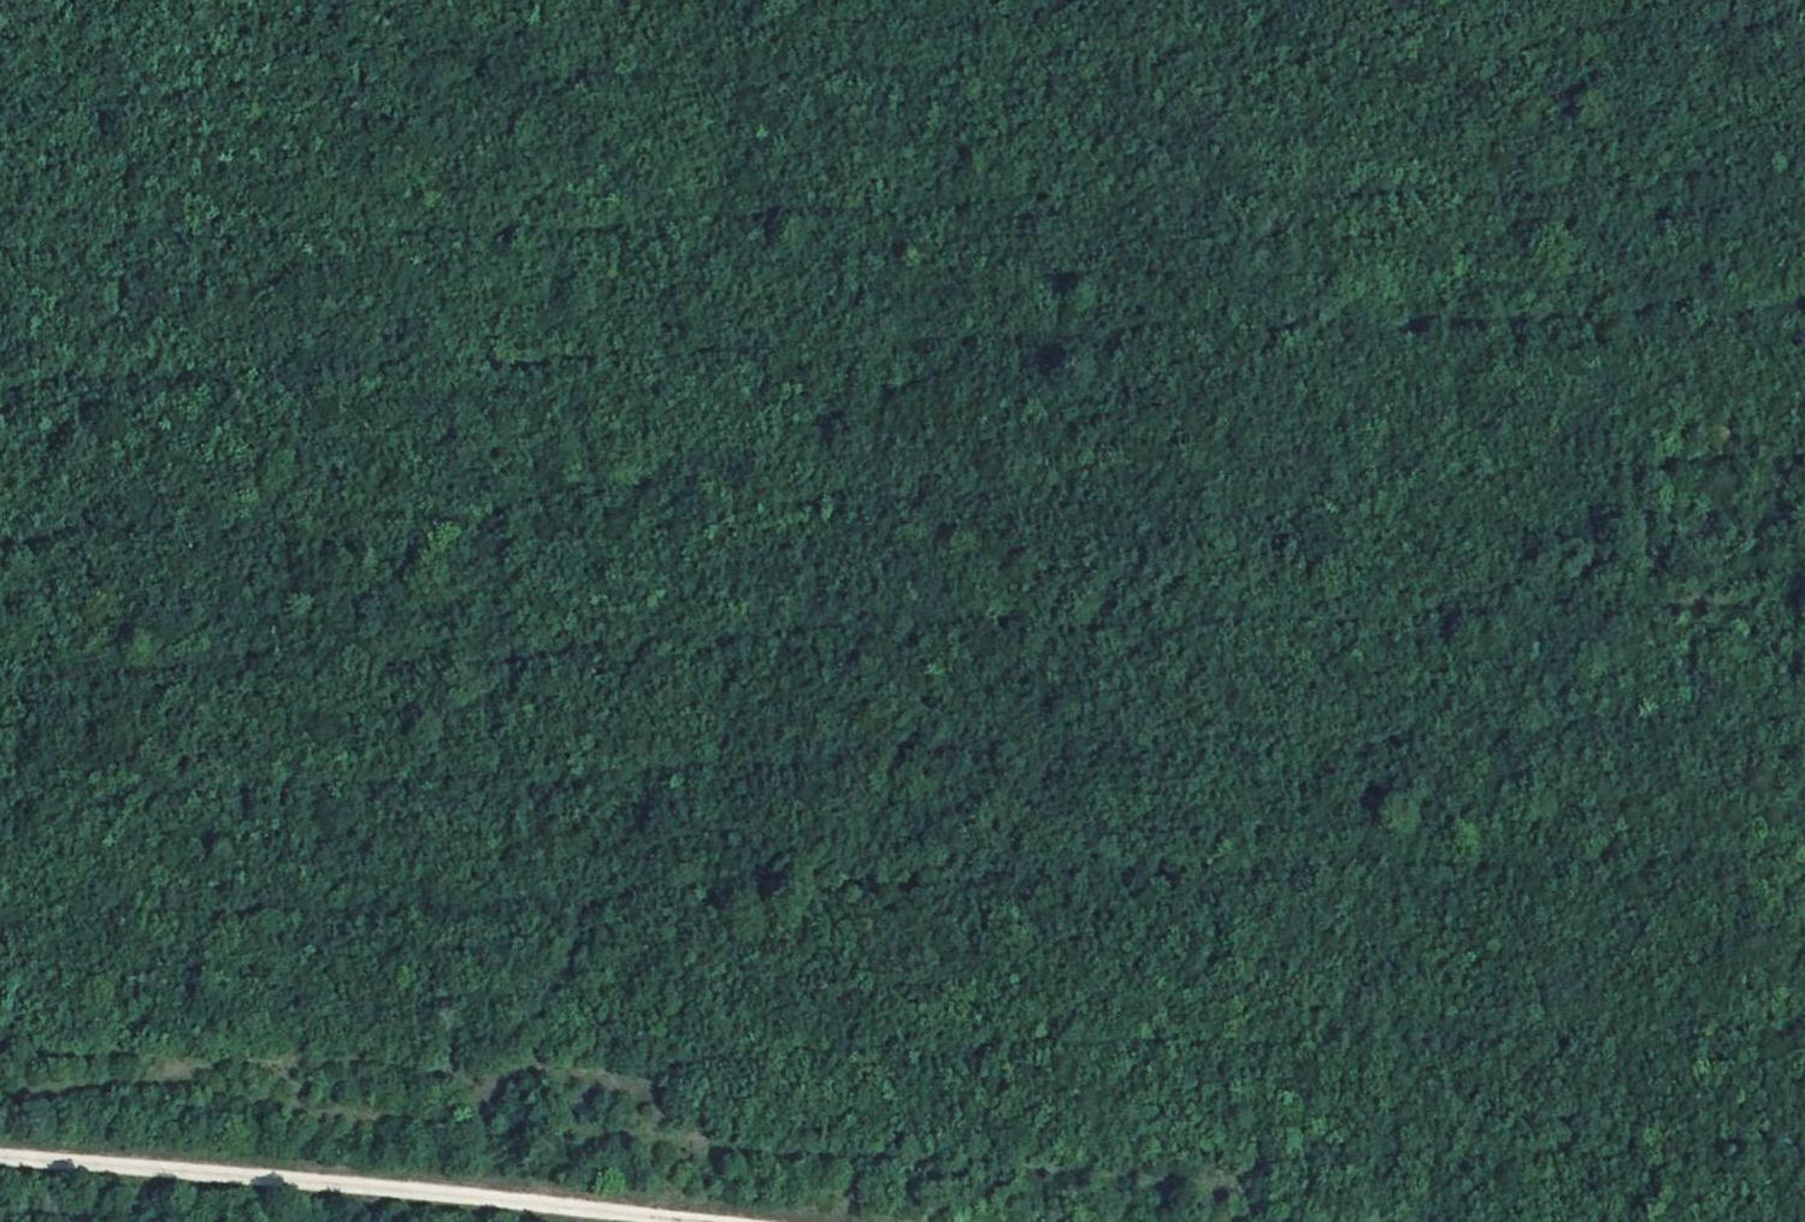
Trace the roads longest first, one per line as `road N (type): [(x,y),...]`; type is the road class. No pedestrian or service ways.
road 1 (track): [(614,1221),(0,1161)]

